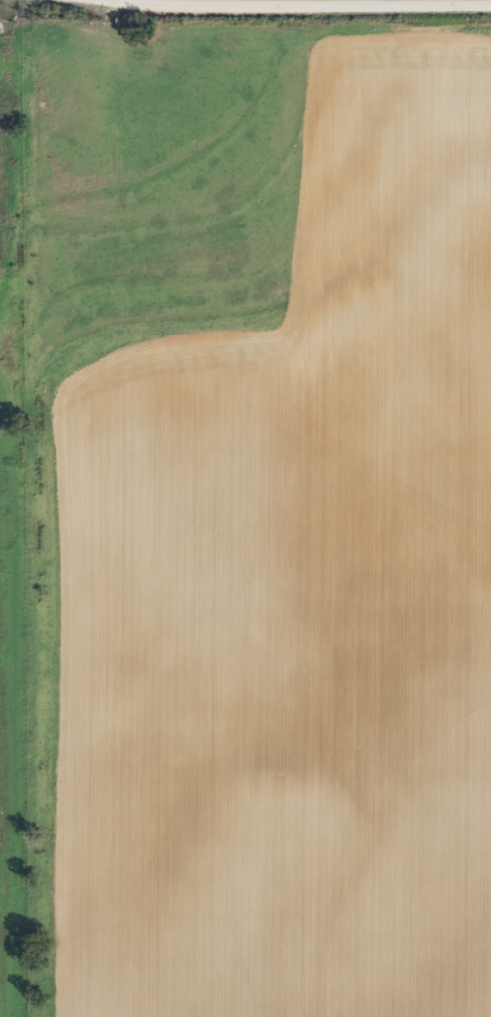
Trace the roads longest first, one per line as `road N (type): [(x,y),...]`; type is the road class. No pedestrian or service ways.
road 1 (residential): [(490,24),(0,16)]

